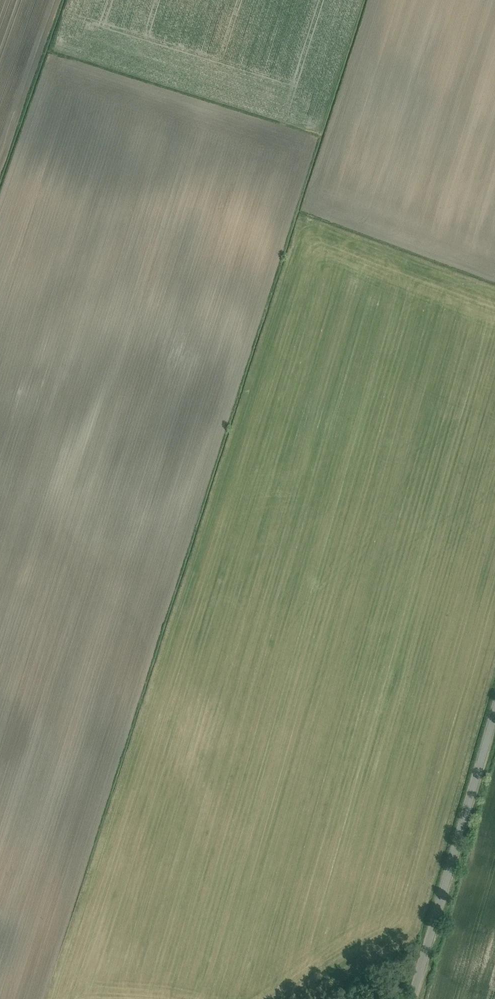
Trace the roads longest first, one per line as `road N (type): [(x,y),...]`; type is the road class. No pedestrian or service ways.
road 1 (unclassified): [(410,998),(494,706)]

